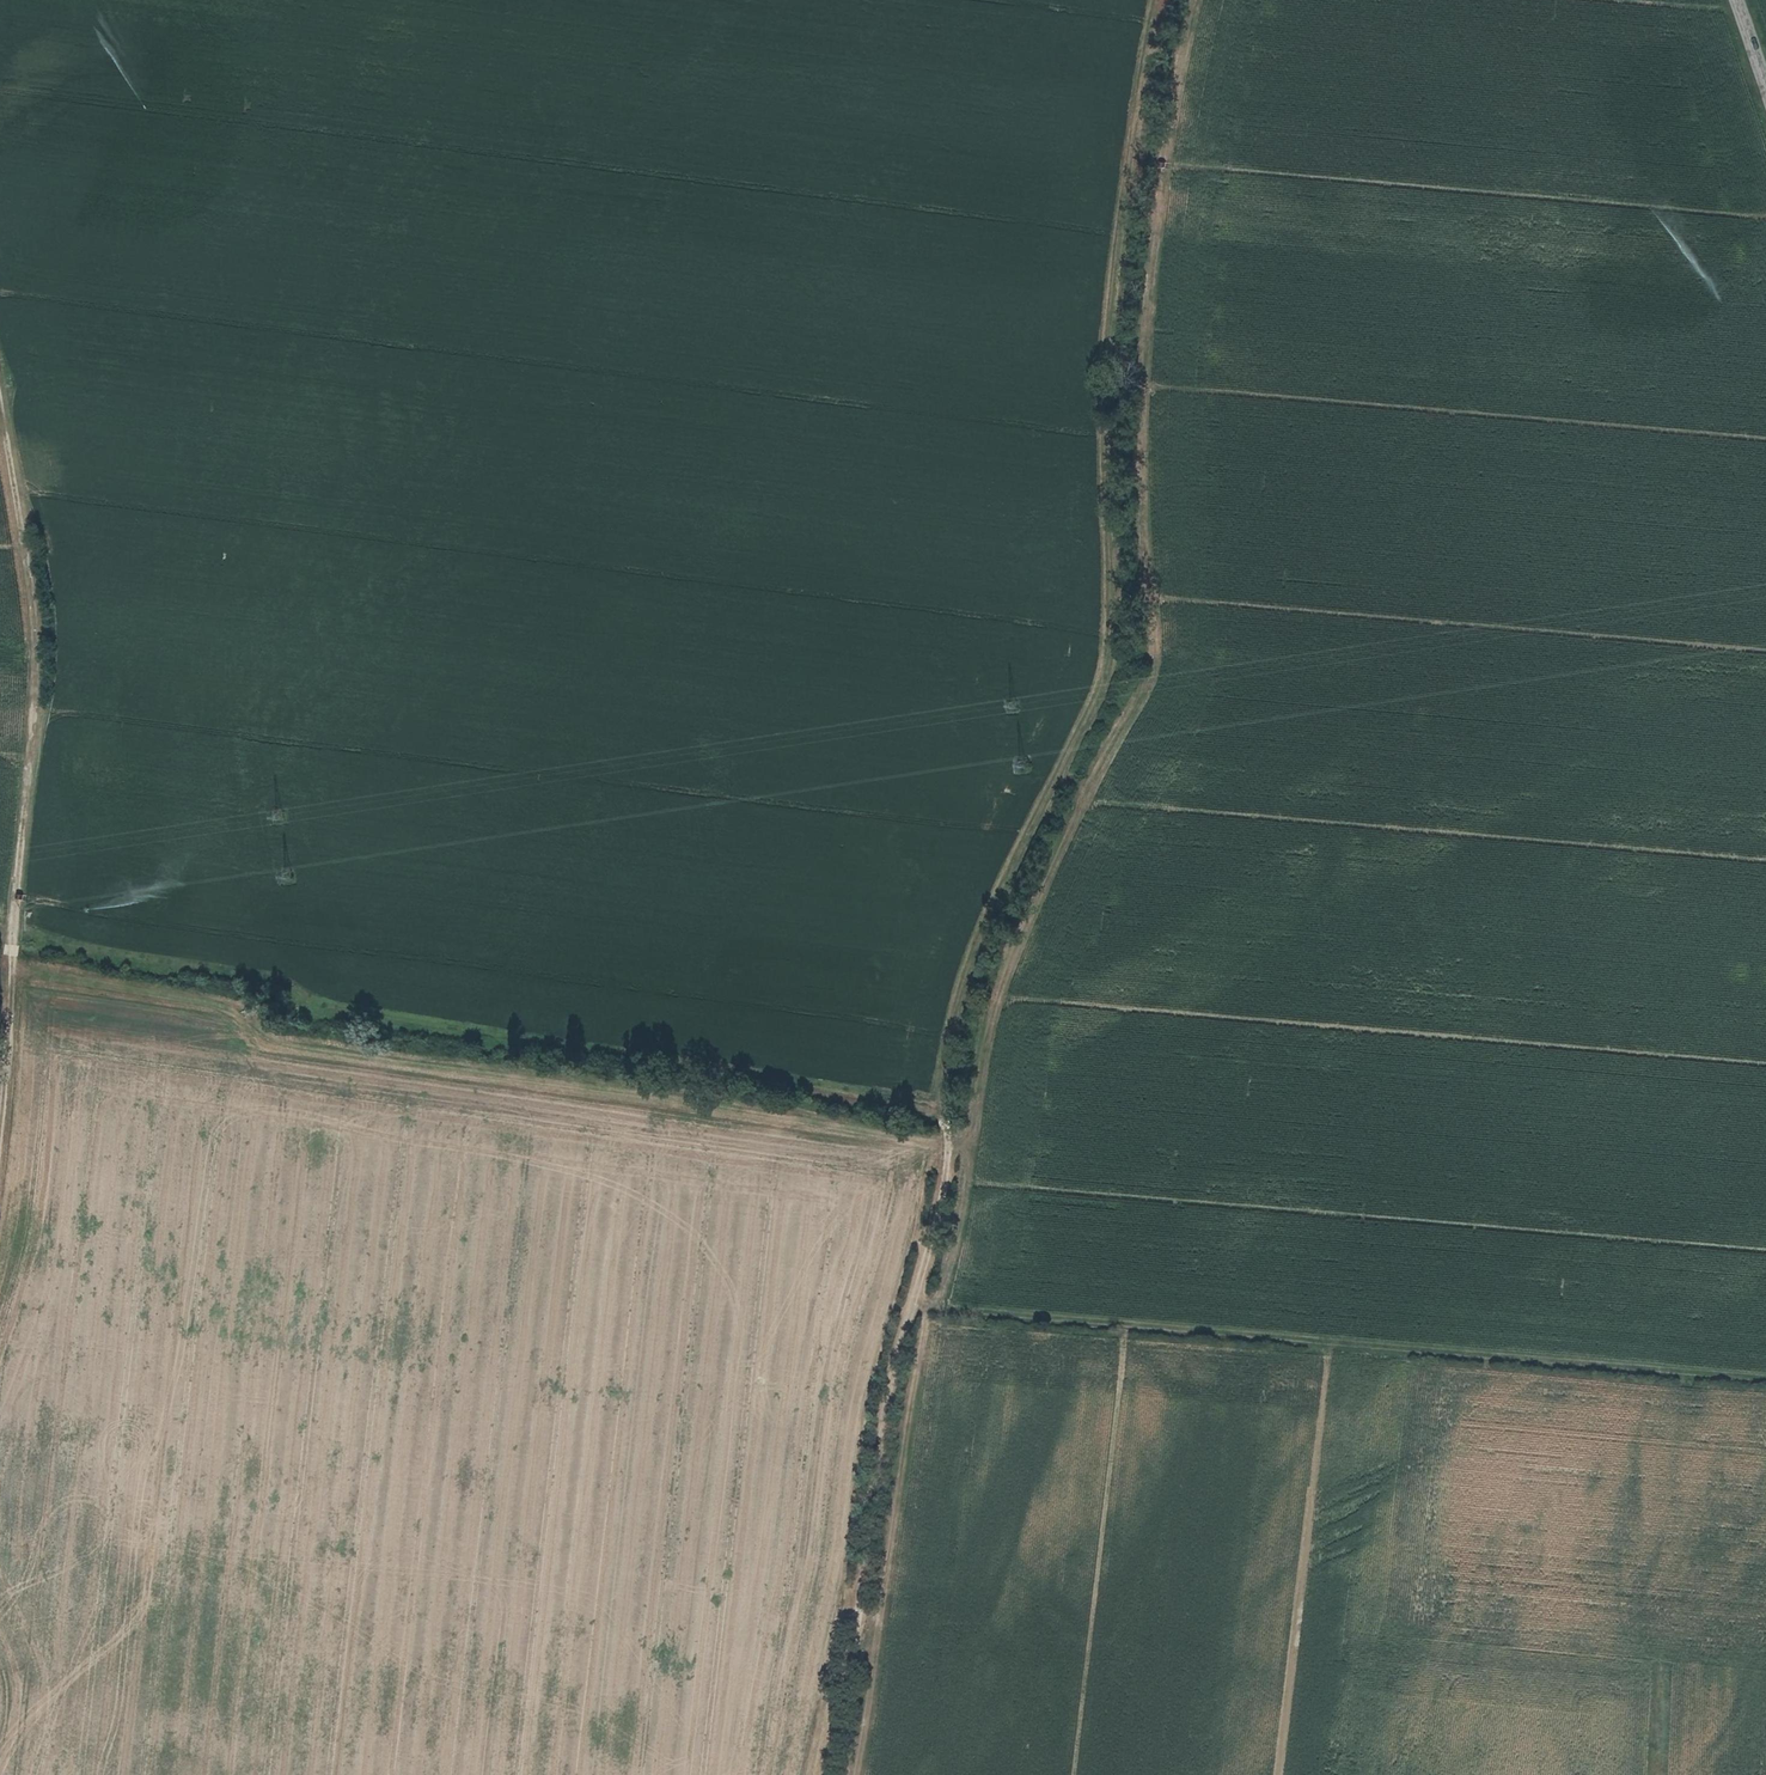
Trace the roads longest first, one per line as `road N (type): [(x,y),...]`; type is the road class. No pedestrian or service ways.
road 1 (track): [(826,1774),(895,1361),(945,1184),(942,1074),(959,997),(1111,672),(1110,378),(1132,174),(1163,0)]
road 2 (track): [(0,1139),(38,640),(0,408)]

